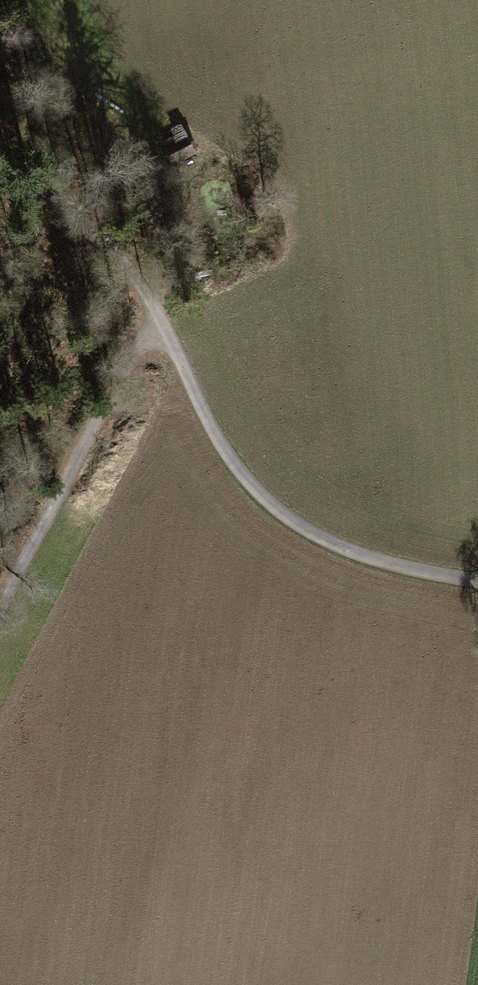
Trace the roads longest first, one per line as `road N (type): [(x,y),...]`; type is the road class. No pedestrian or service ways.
road 1 (unclassified): [(157,325),(208,431),(256,493),(317,544),(477,580)]
road 2 (track): [(0,621),(40,530),(157,325)]
road 3 (track): [(0,180),(117,273),(157,325)]

